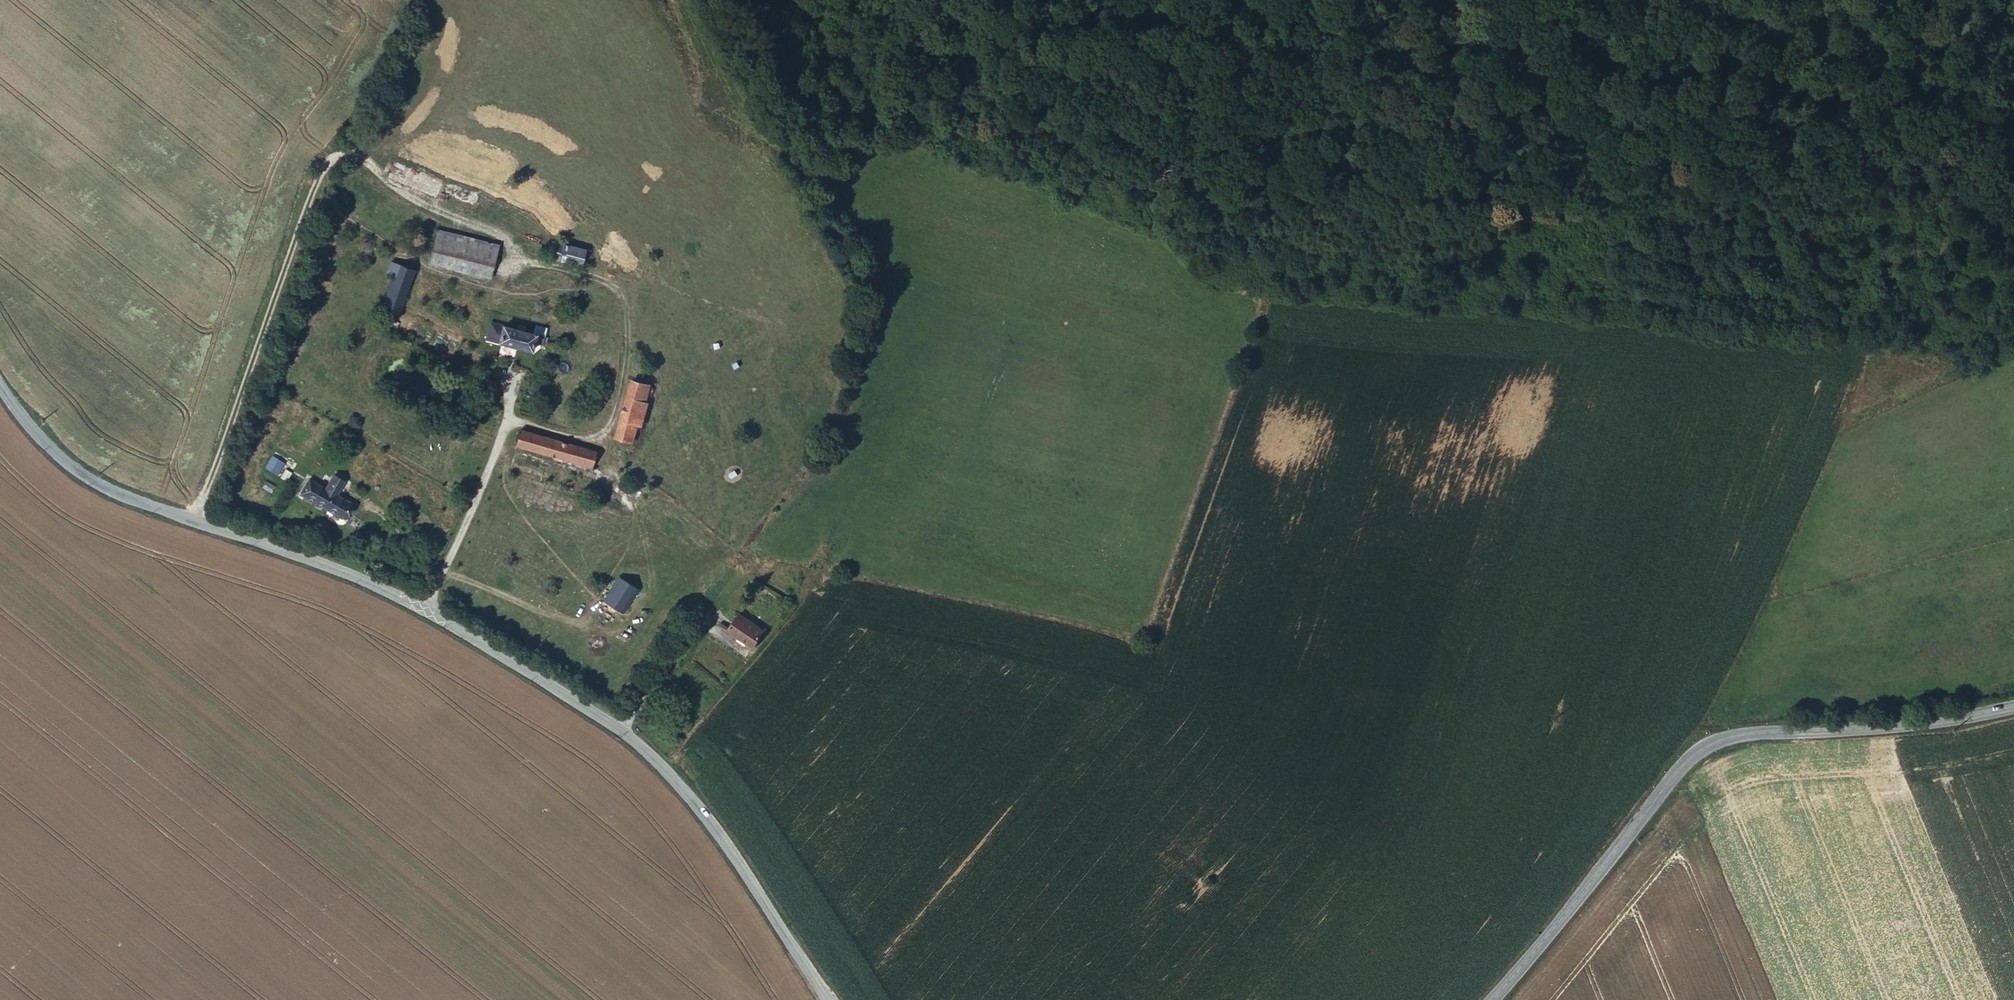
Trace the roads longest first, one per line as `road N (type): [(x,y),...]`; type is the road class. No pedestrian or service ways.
road 1 (tertiary): [(830,999),(734,841),(654,756),(465,631),(80,472),(0,379)]
road 2 (tertiary): [(1488,999),(1706,742),(1731,732),(1948,718),(2013,704)]

